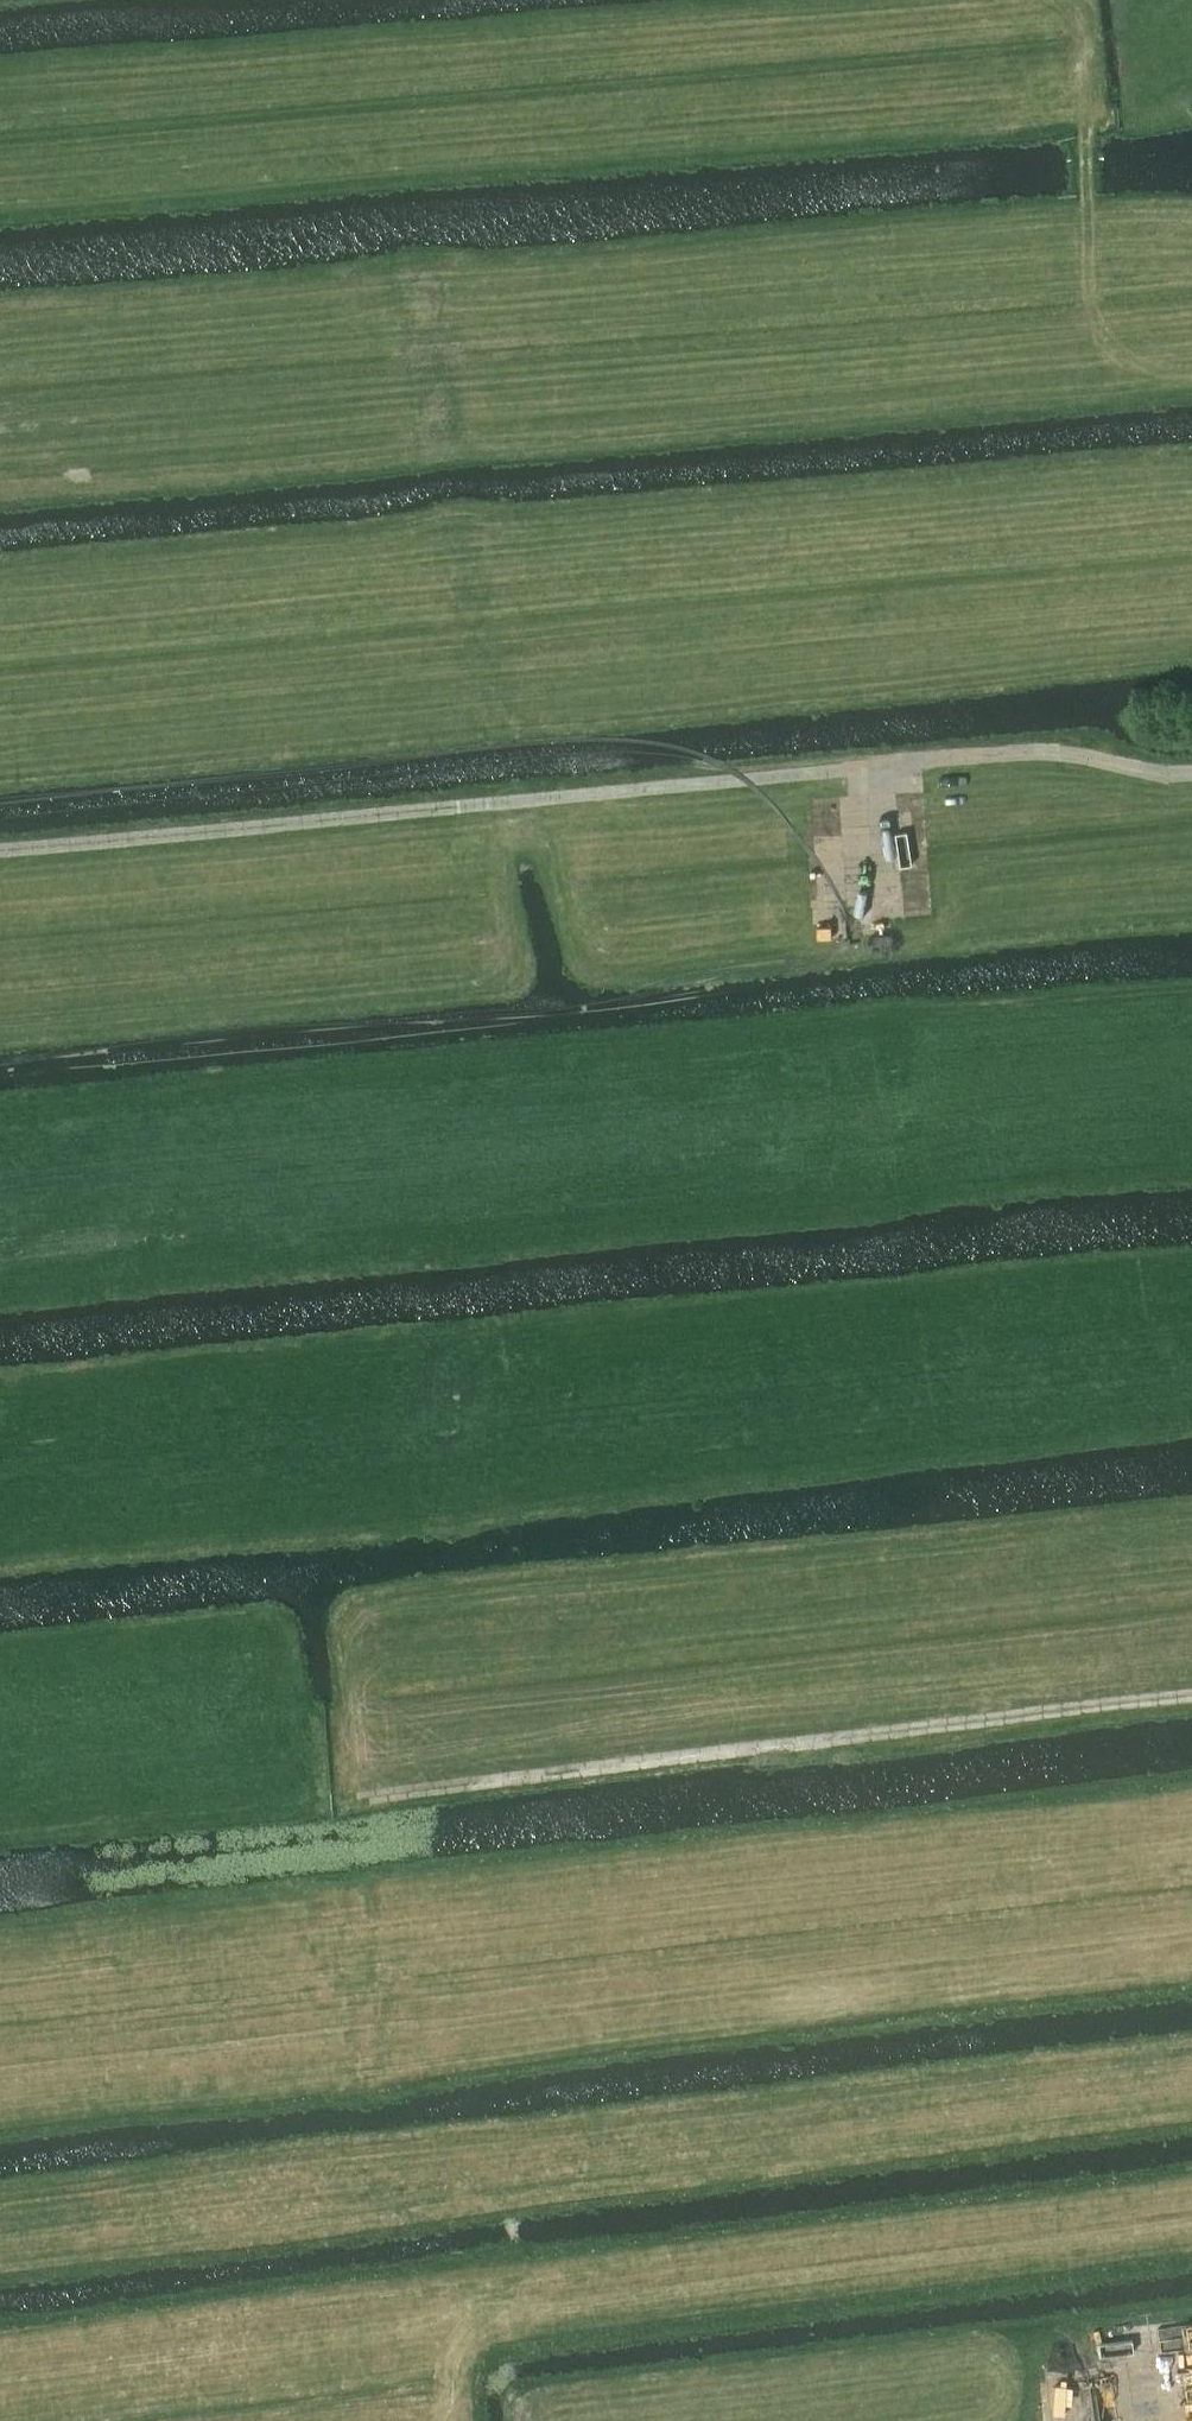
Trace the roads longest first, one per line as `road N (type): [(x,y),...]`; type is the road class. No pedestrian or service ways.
road 1 (track): [(0,1836),(1191,1695)]
road 2 (track): [(0,850),(1038,752),(1158,774),(1191,770)]

